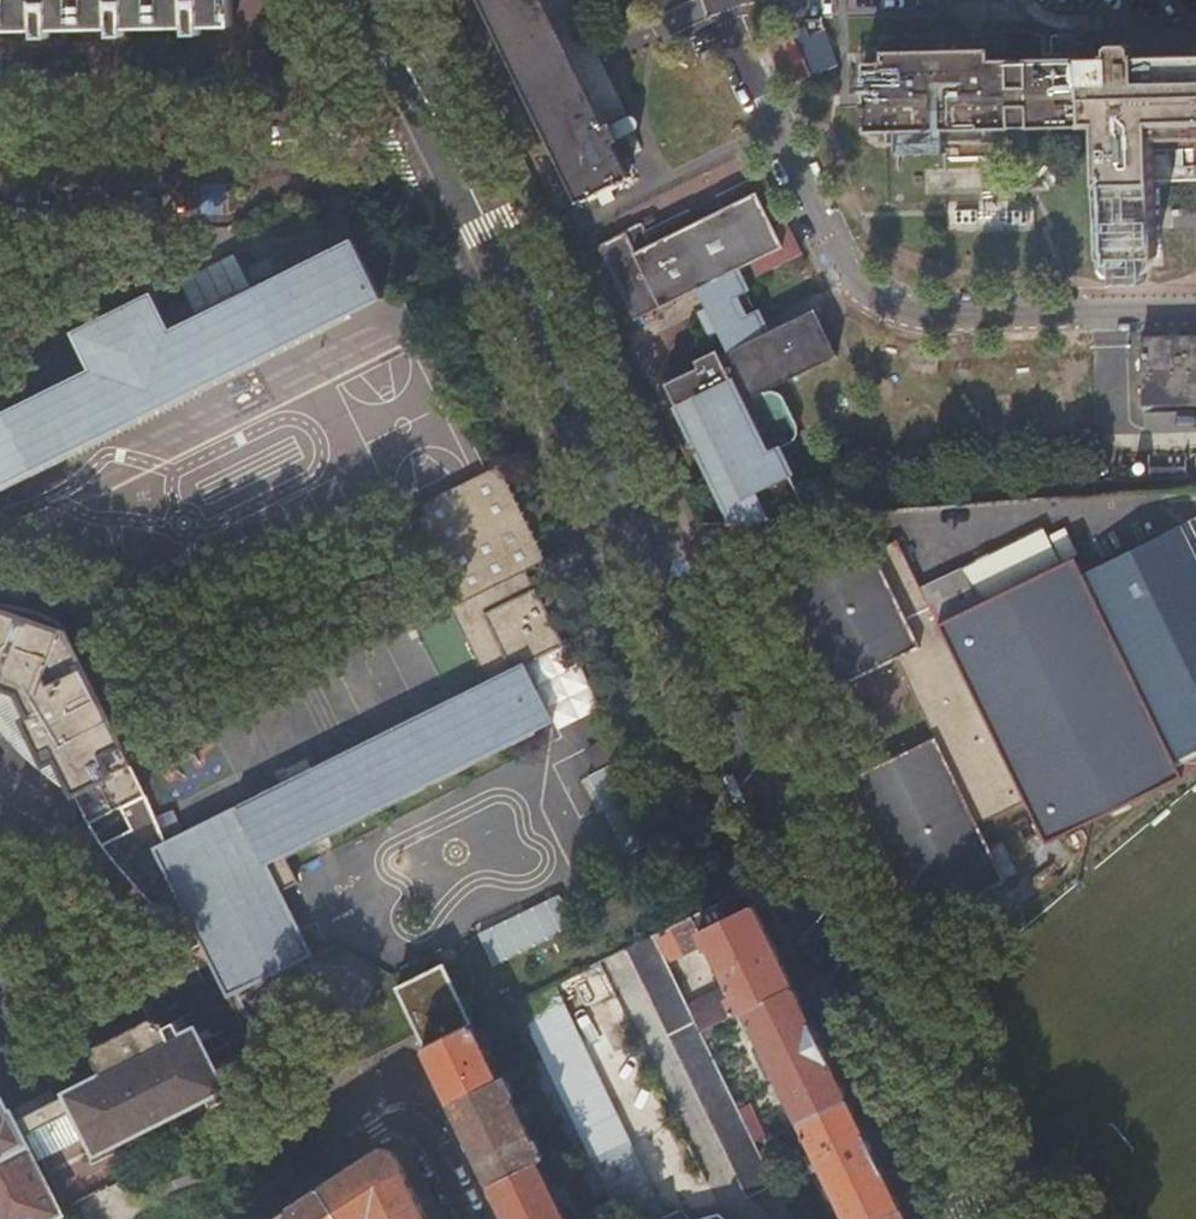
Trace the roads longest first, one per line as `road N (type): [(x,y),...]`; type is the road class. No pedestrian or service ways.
road 1 (secondary): [(442,148),(968,1218)]
road 2 (residential): [(442,148),(412,161),(0,172)]
road 3 (residential): [(235,1218),(373,1126),(393,1125),(418,1141),(460,1218)]
road 4 (secondary): [(371,0),(442,148)]

